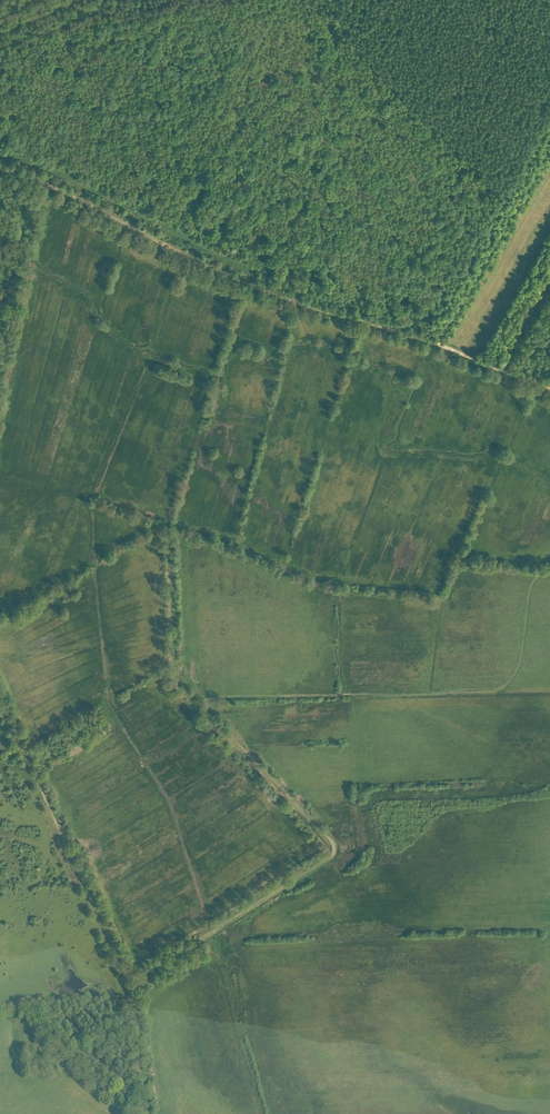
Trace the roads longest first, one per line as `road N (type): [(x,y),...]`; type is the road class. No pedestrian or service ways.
road 1 (track): [(131,989),(336,848),(197,702)]
road 2 (track): [(0,700),(131,989),(149,1113)]
road 3 (track): [(148,235),(291,300),(549,387)]
road 4 (track): [(285,0),(148,235)]
road 5 (track): [(0,167),(148,235)]
road 6 (track): [(133,1000),(0,1006)]

